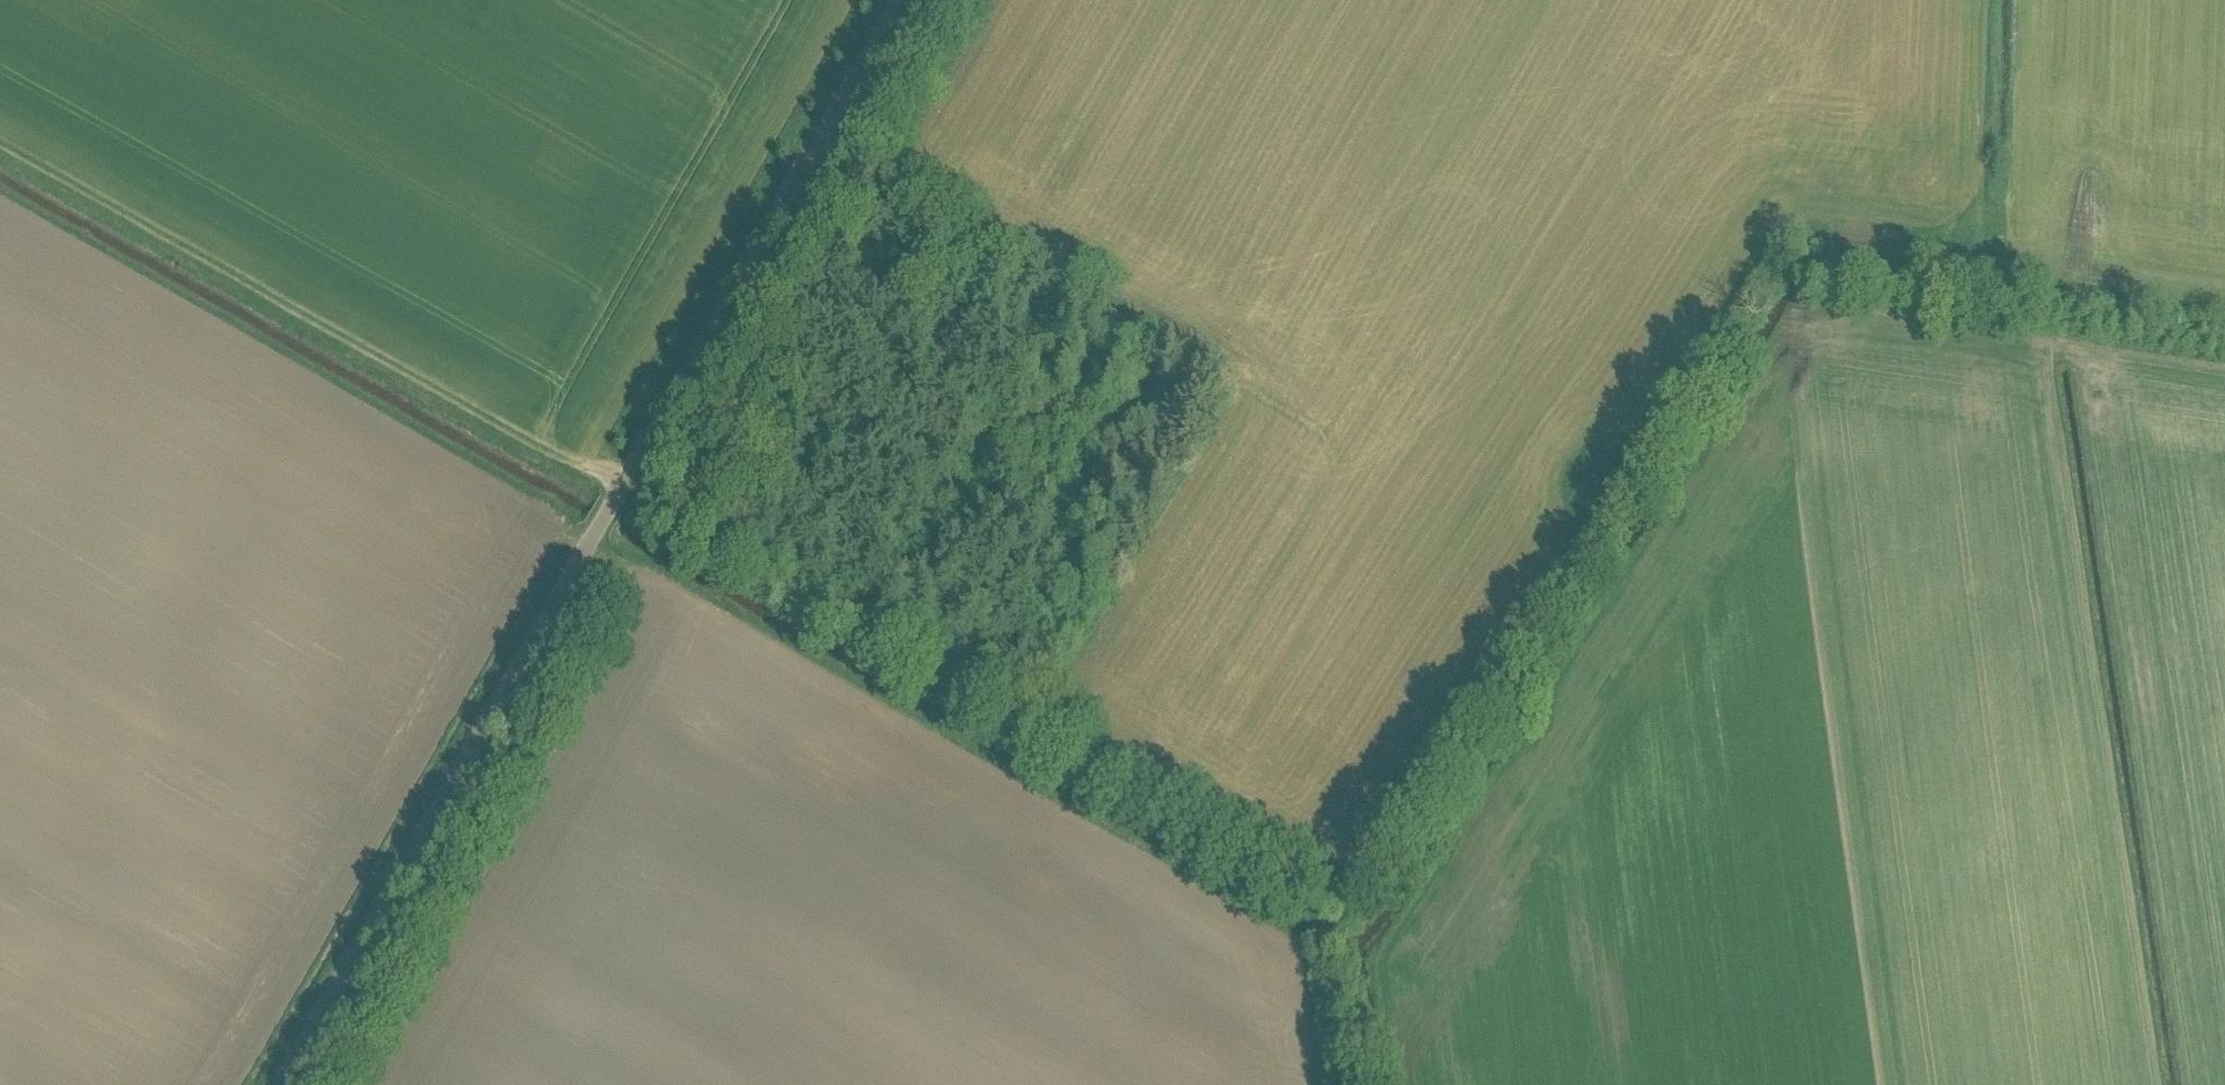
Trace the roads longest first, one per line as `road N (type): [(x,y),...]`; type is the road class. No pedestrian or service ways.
road 1 (residential): [(283,1084),(900,0)]
road 2 (track): [(0,156),(612,507)]

